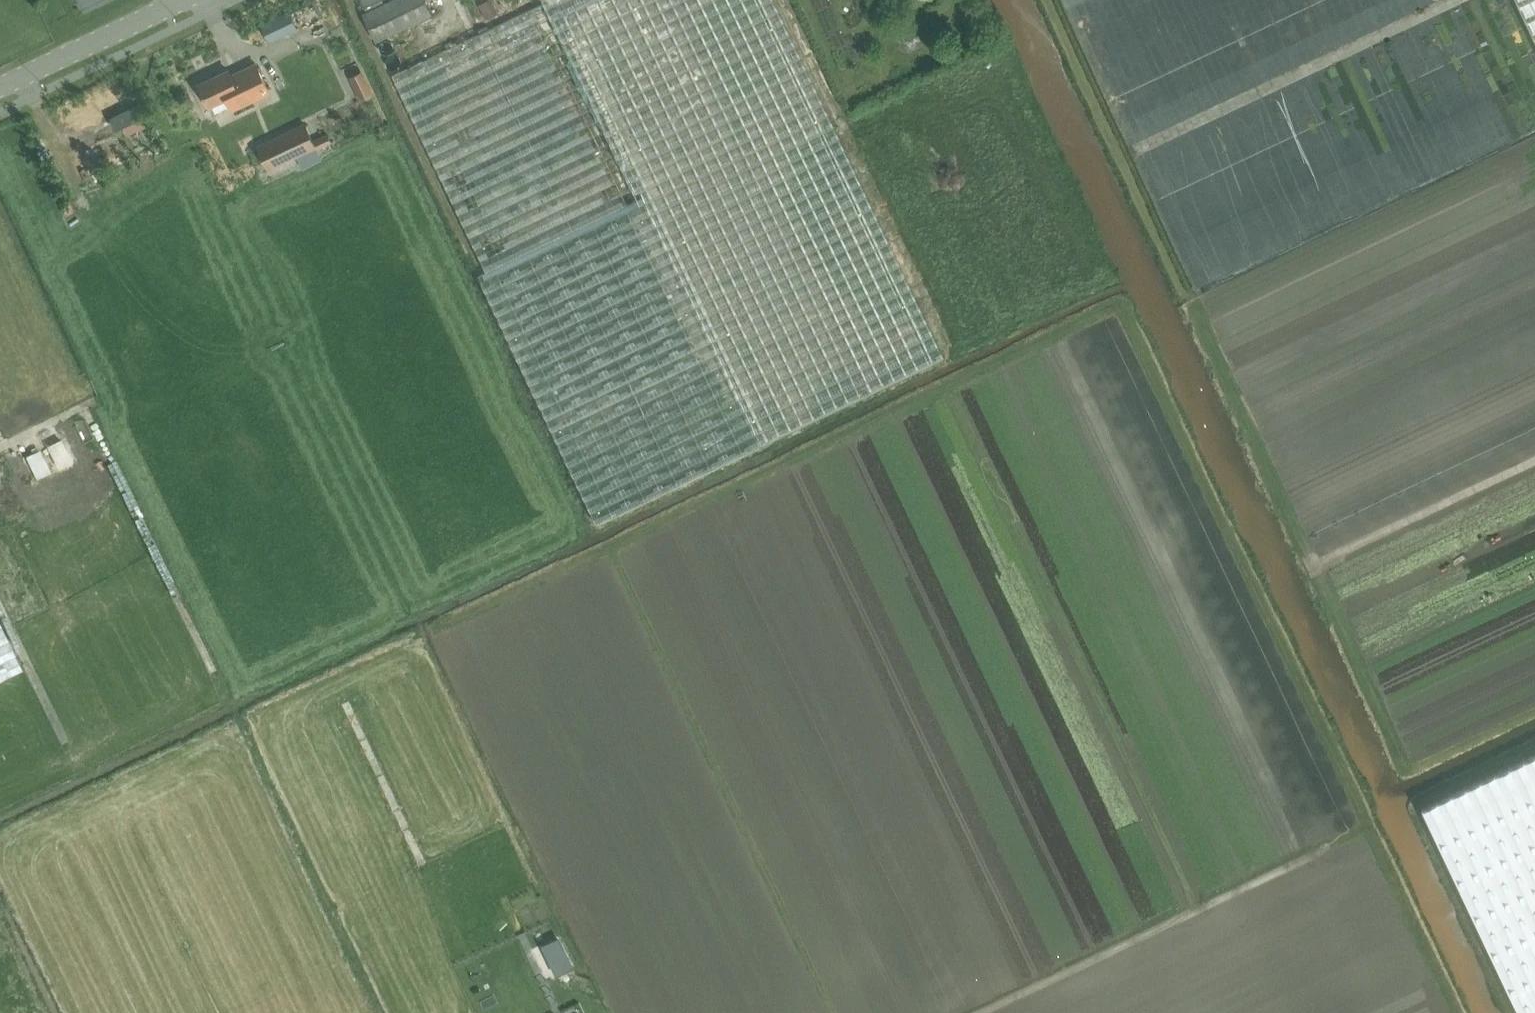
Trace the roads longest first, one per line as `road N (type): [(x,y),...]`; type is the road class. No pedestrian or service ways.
road 1 (tertiary): [(0,88),(186,0)]

